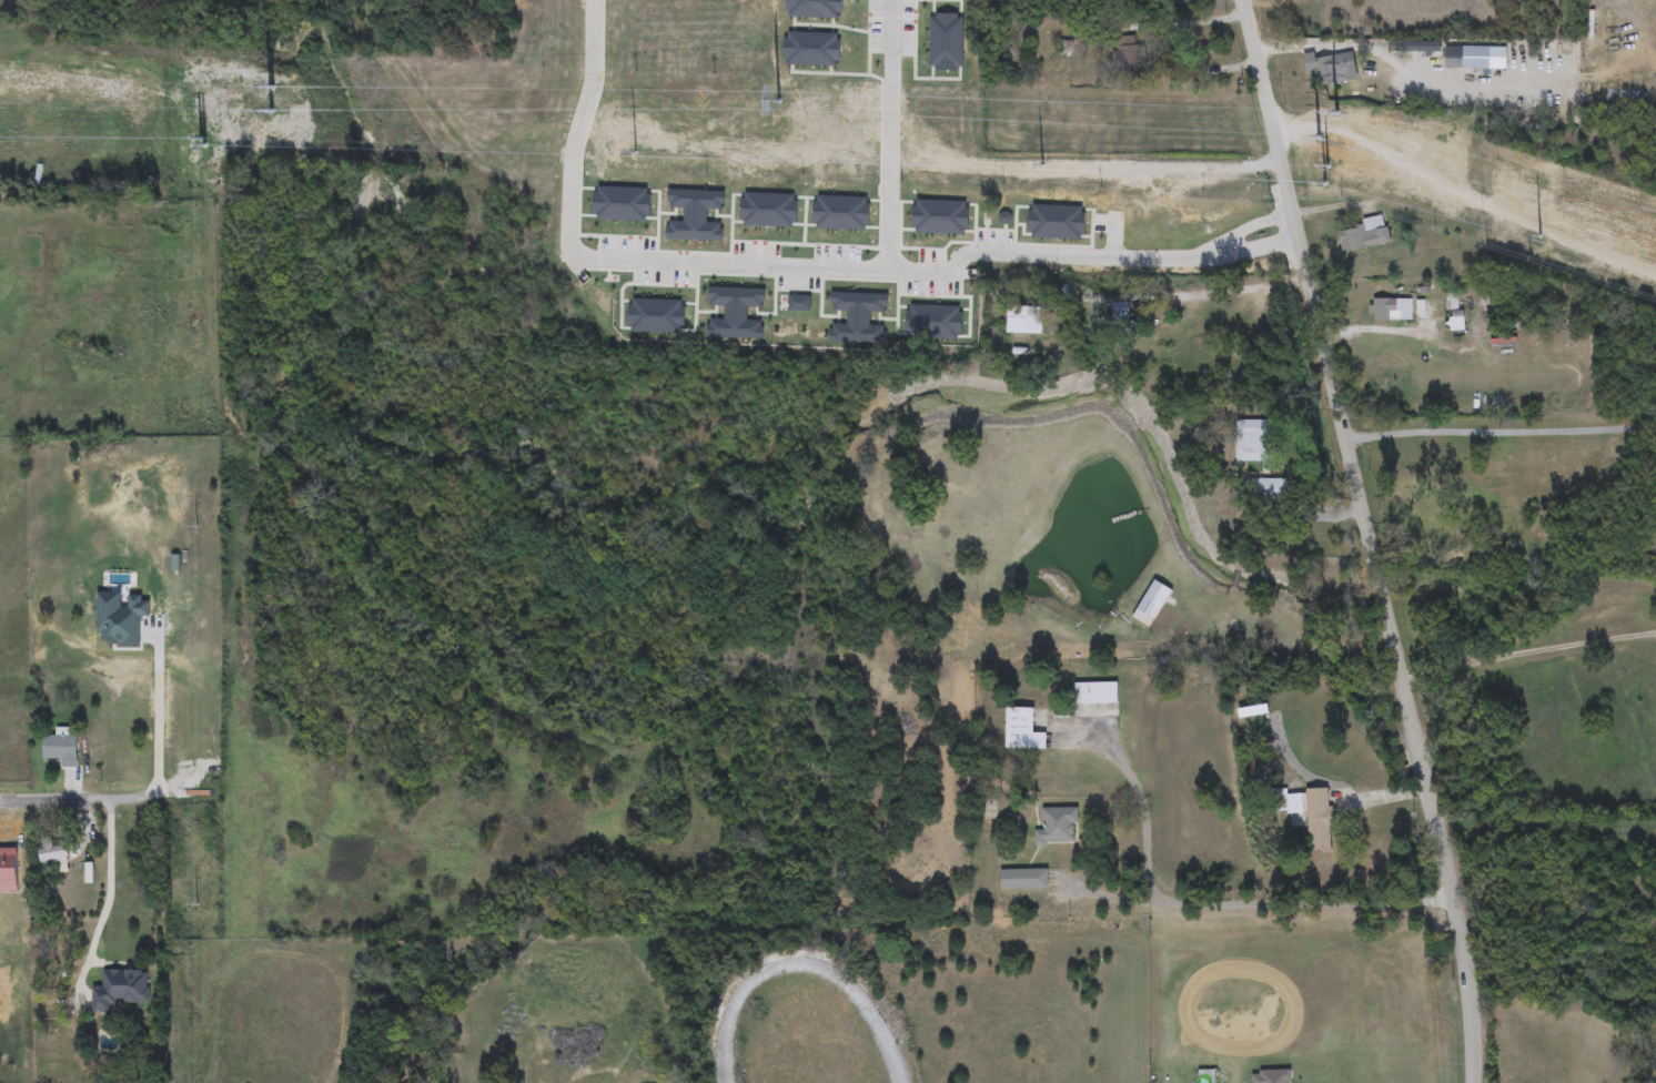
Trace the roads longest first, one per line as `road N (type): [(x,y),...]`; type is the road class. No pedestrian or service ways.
road 1 (tertiary): [(1485,1082),(1477,974),(1239,0)]

